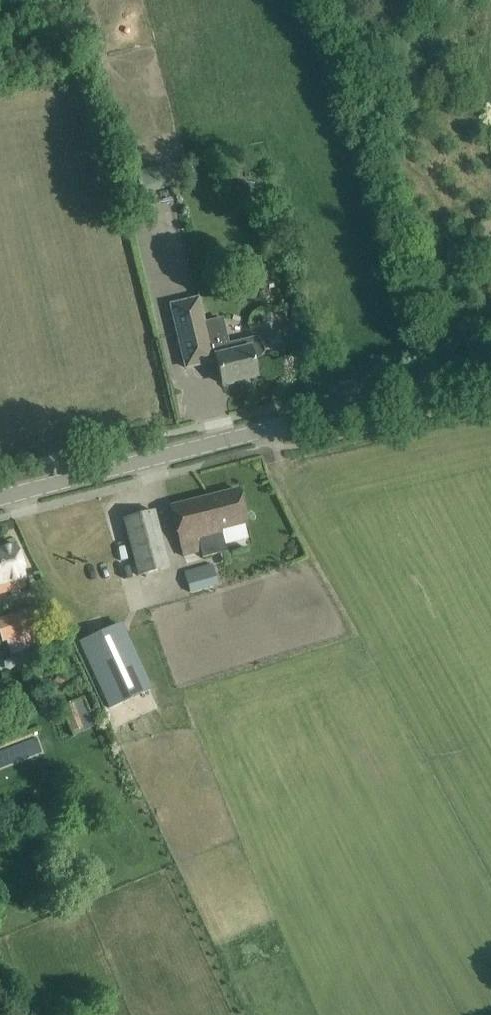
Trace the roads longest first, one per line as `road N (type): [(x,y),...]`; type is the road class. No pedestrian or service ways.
road 1 (residential): [(0,498),(490,375)]

